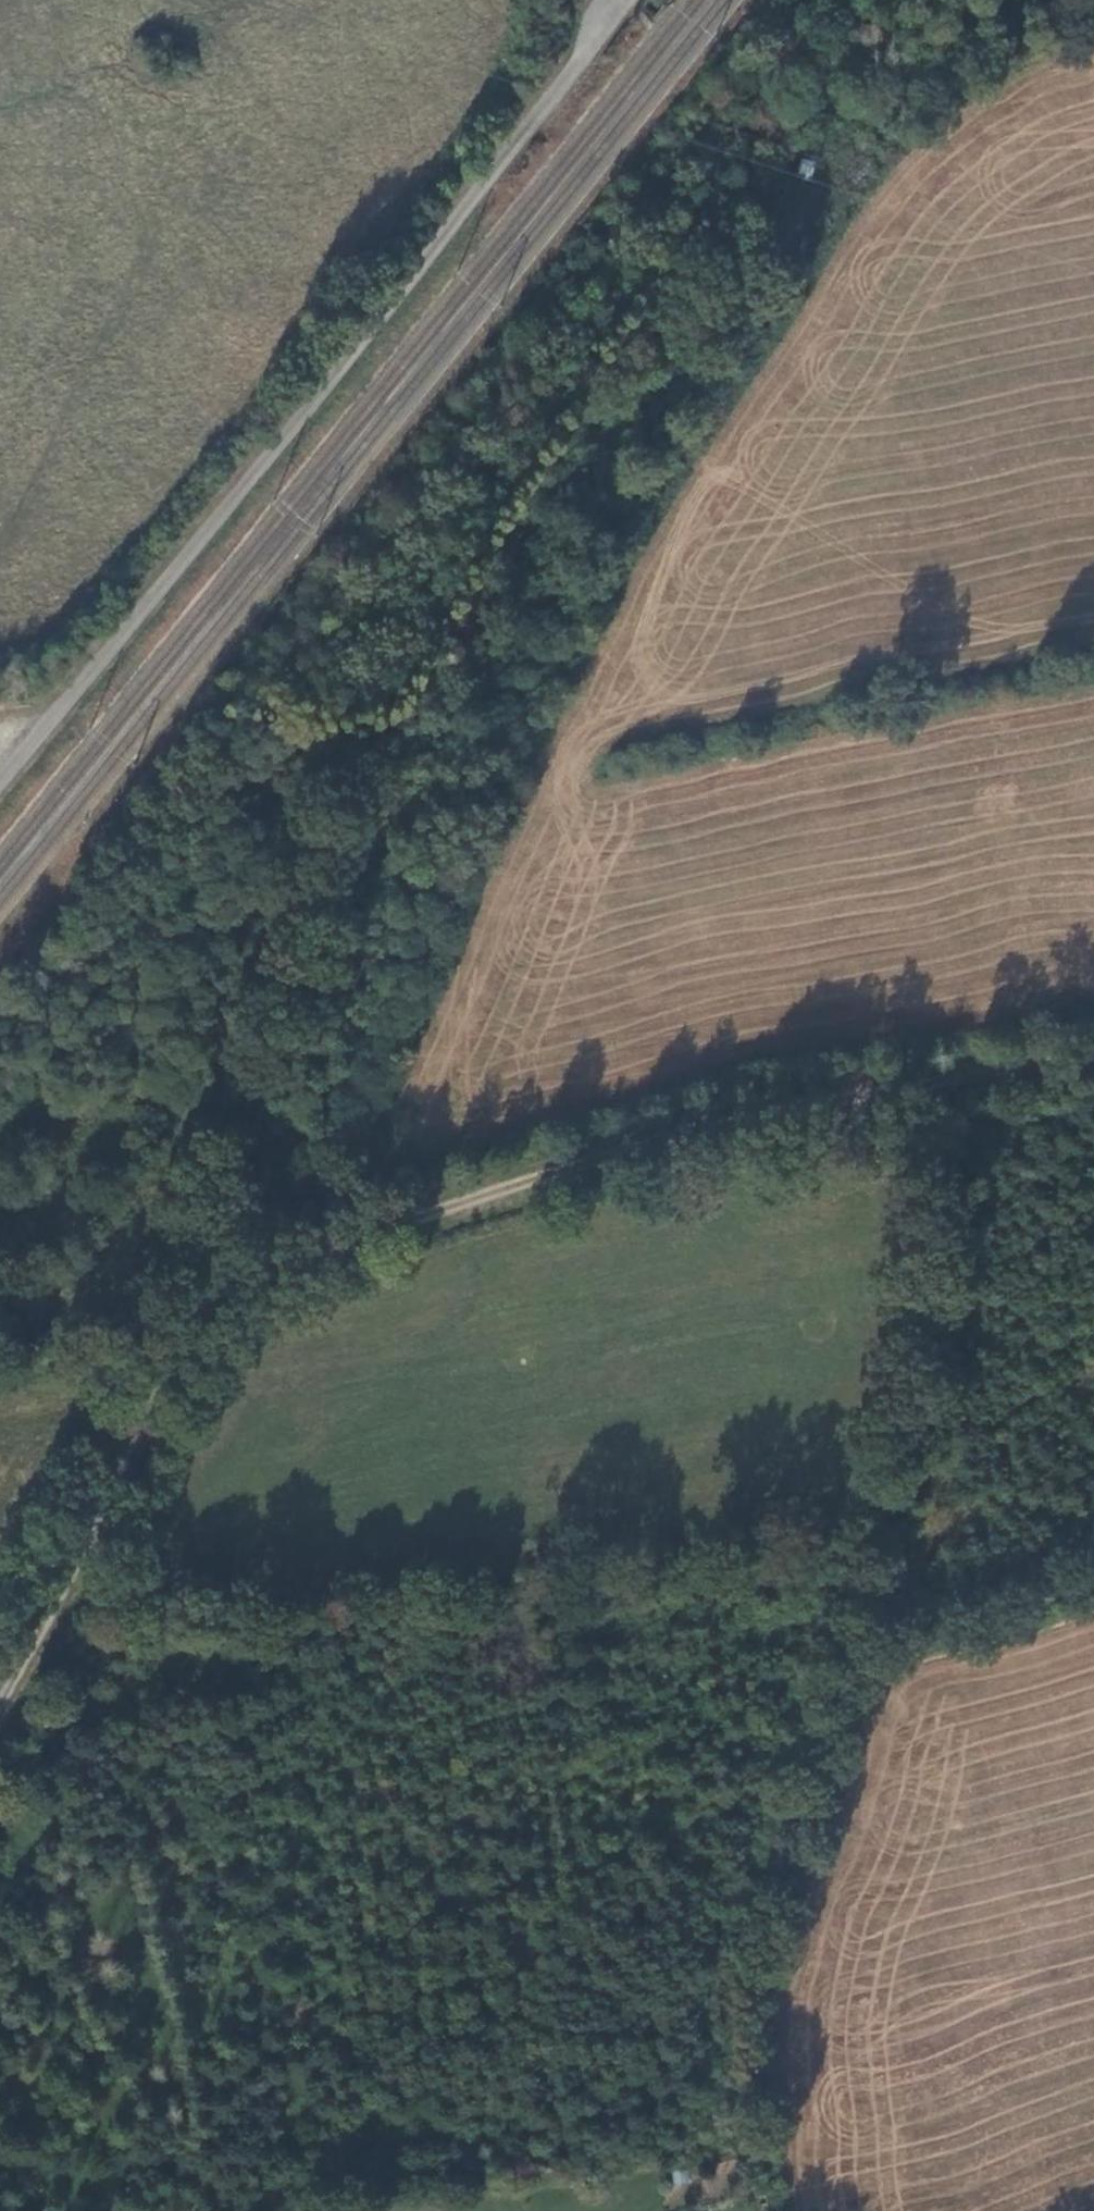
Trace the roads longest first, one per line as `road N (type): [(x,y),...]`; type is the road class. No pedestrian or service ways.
road 1 (track): [(0,1708),(177,1345),(255,1272),(366,1231),(1093,1049)]
road 2 (track): [(630,0),(0,784)]

